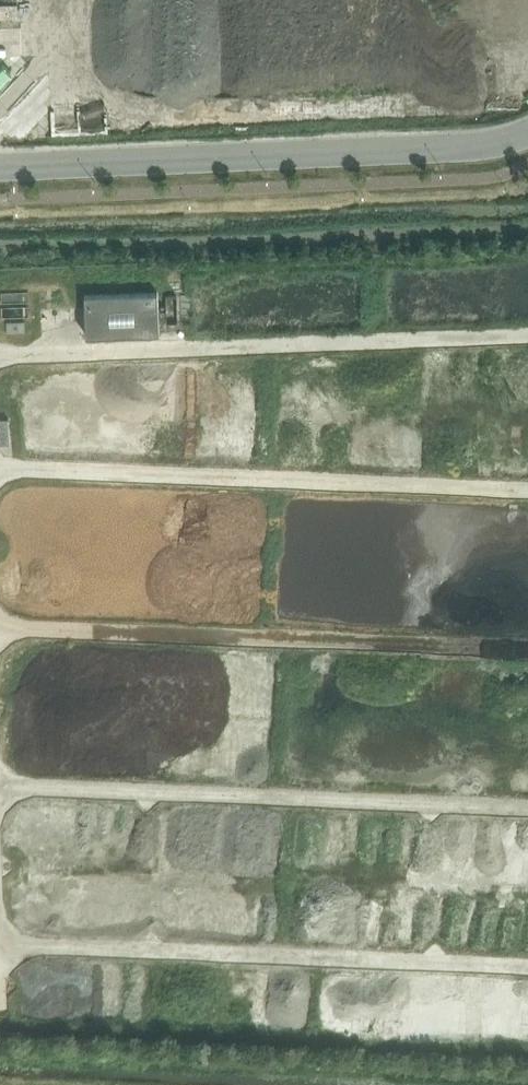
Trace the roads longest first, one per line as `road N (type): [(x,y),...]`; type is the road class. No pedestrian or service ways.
road 1 (unclassified): [(0,168),(475,147),(527,133)]

